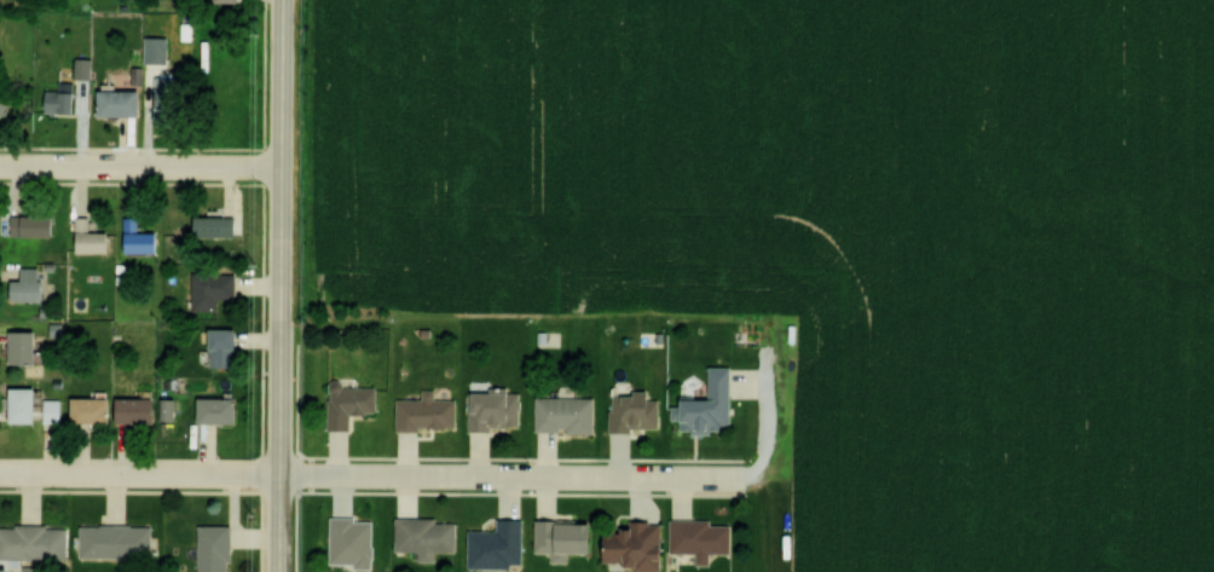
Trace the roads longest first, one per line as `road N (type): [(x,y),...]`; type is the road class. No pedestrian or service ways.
road 1 (residential): [(0,480),(733,474)]
road 2 (secondary): [(284,571),(282,0)]
road 3 (residential): [(281,168),(0,169)]

